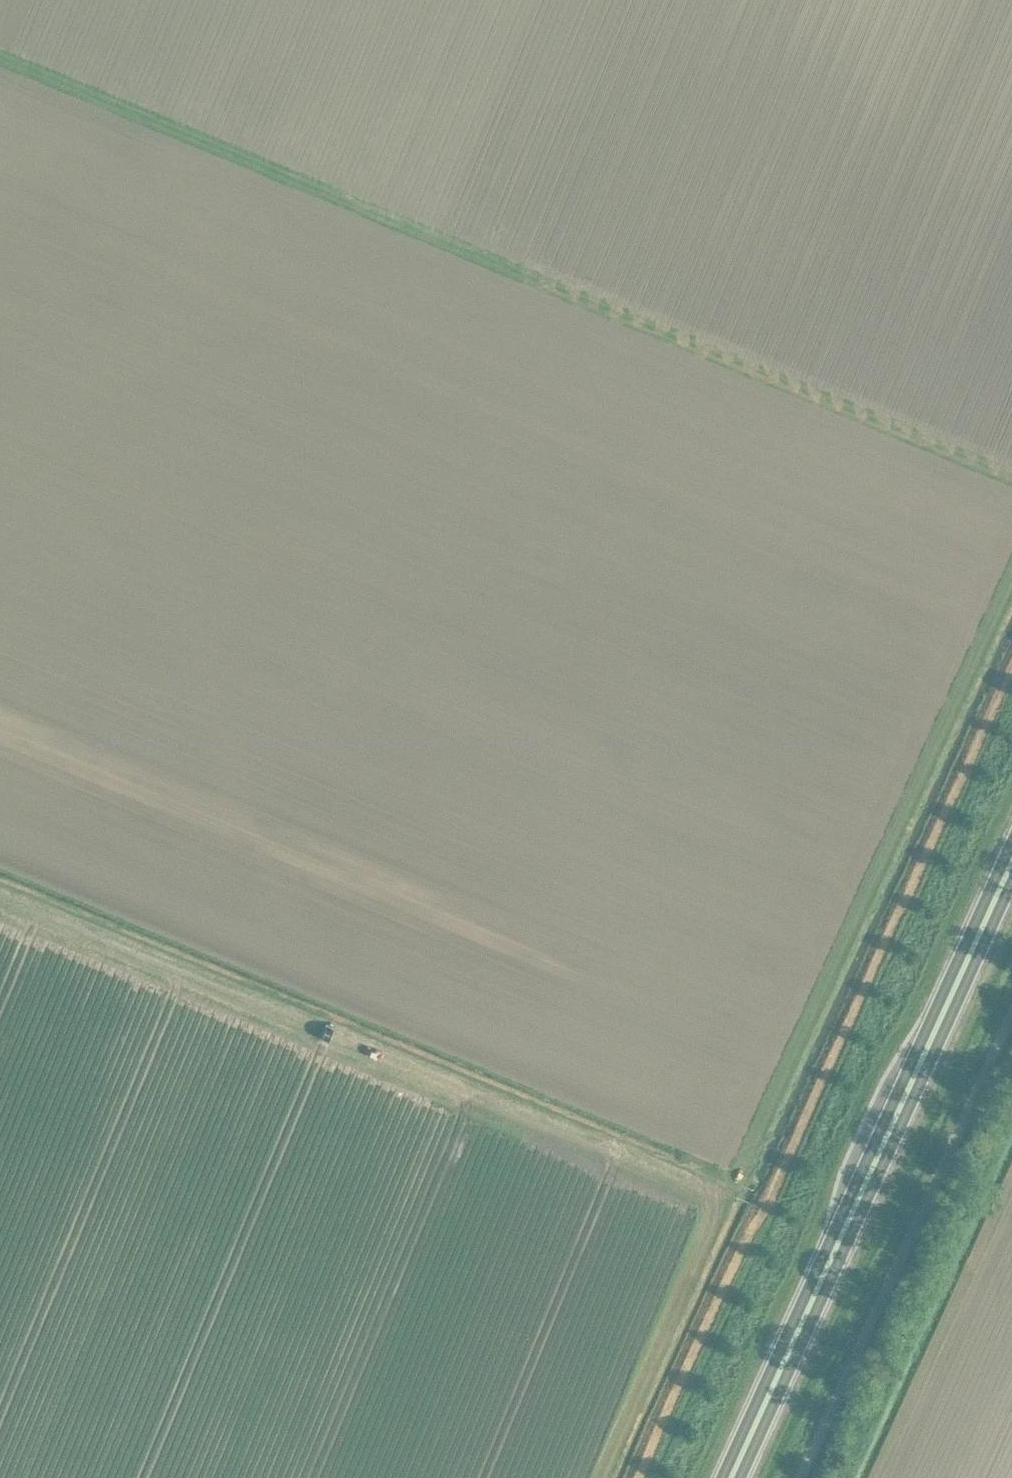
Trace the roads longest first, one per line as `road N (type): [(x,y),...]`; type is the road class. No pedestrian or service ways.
road 1 (trunk): [(731,1477),(1011,860)]

